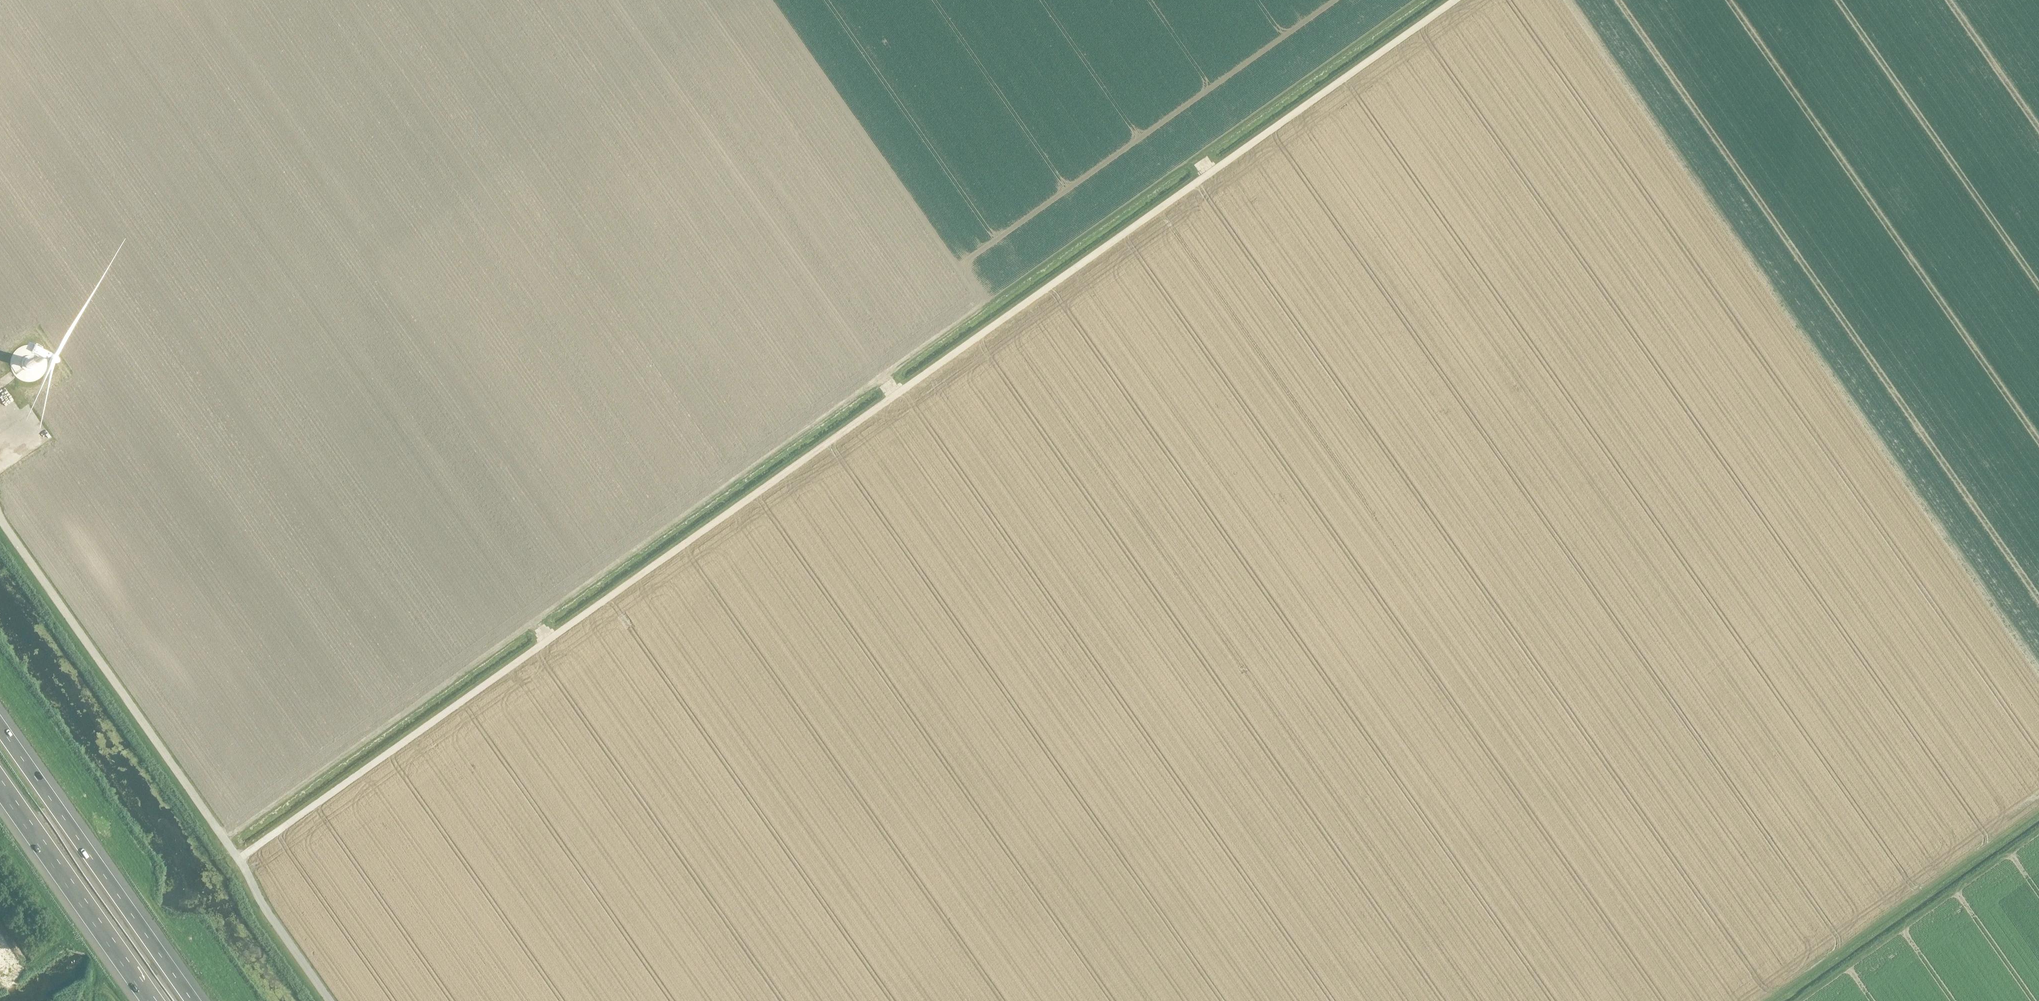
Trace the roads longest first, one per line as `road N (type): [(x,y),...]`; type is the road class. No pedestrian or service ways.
road 1 (motorway): [(193,1000),(0,726)]
road 2 (motorway): [(0,784),(153,1000)]

